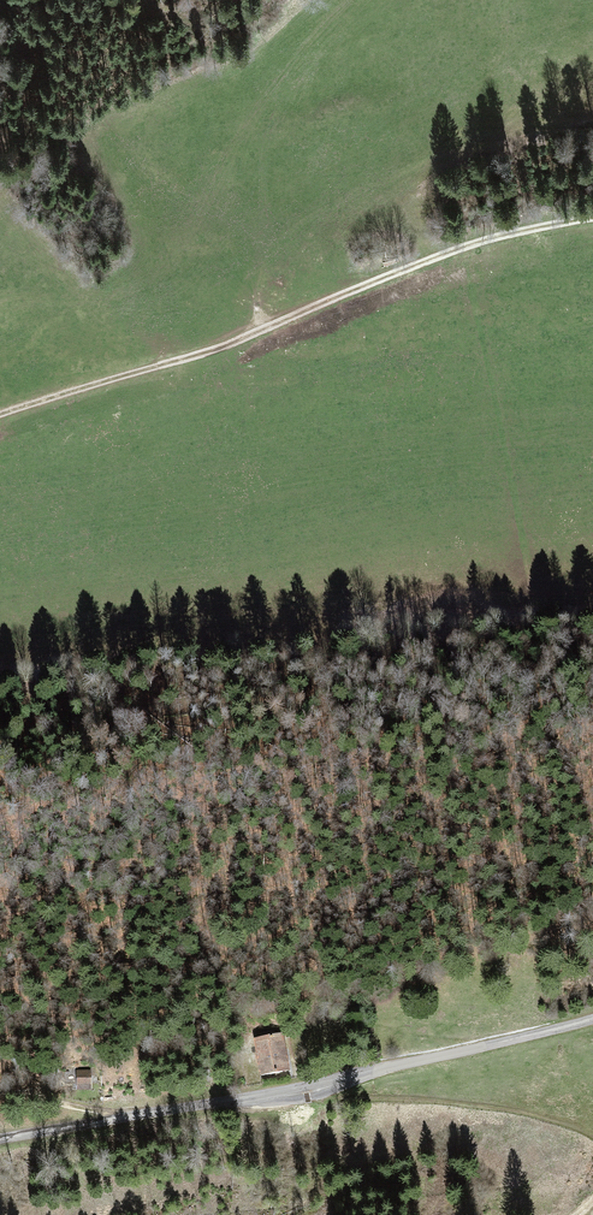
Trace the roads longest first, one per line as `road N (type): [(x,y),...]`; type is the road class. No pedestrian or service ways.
road 1 (track): [(0,414),(231,343),(473,244),(592,218)]
road 2 (unclassified): [(0,1138),(302,1089),(592,1018)]
road 3 (track): [(302,1089),(511,1113),(592,1139)]
road 4 (track): [(257,331),(267,265),(284,241),(368,189)]

